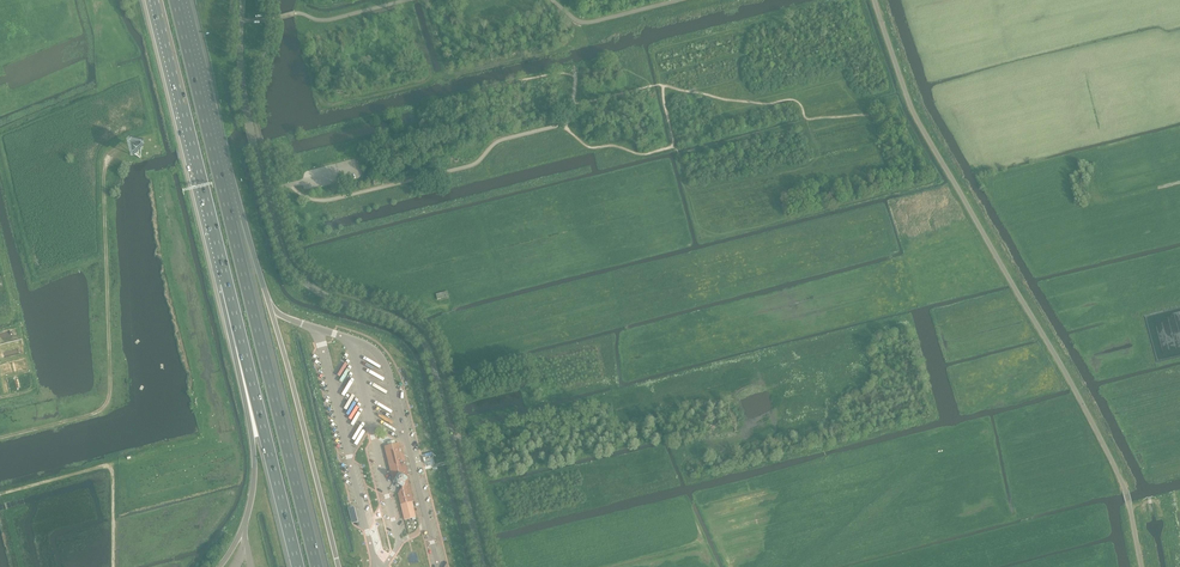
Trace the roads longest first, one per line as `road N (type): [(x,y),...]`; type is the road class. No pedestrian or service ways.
road 1 (unclassified): [(483,566),(426,346),(397,320),(324,297),(283,249),(248,112),(243,0)]
road 2 (track): [(0,439),(88,417),(106,403),(102,181),(120,157)]
road 3 (motorway): [(316,566),(231,223)]
road 4 (motorway): [(227,283),(298,566)]
road 5 (motorway): [(156,0),(227,283)]
road 6 (motorway): [(227,283),(254,457),(244,526)]
road 7 (motorway): [(231,223),(175,0)]

